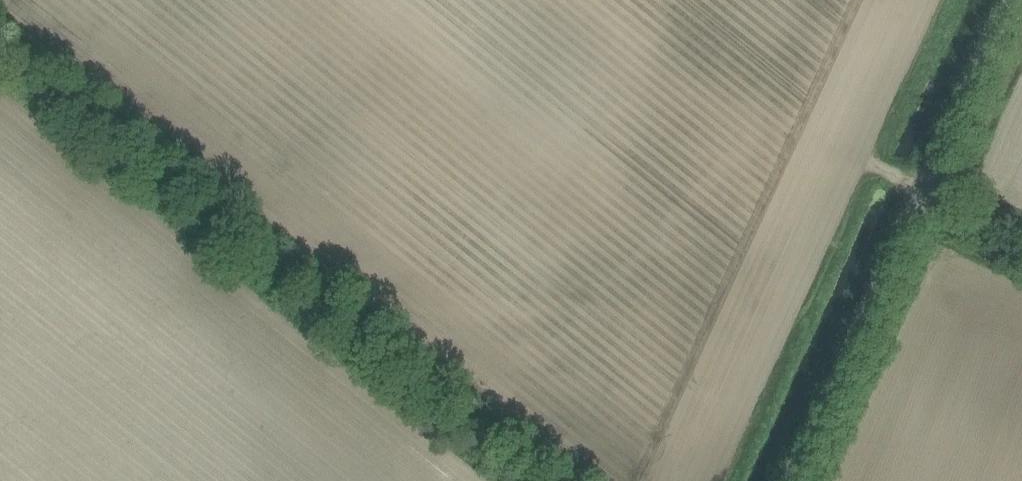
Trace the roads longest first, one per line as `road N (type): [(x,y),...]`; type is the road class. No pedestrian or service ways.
road 1 (unclassified): [(796,480),(1013,0)]

